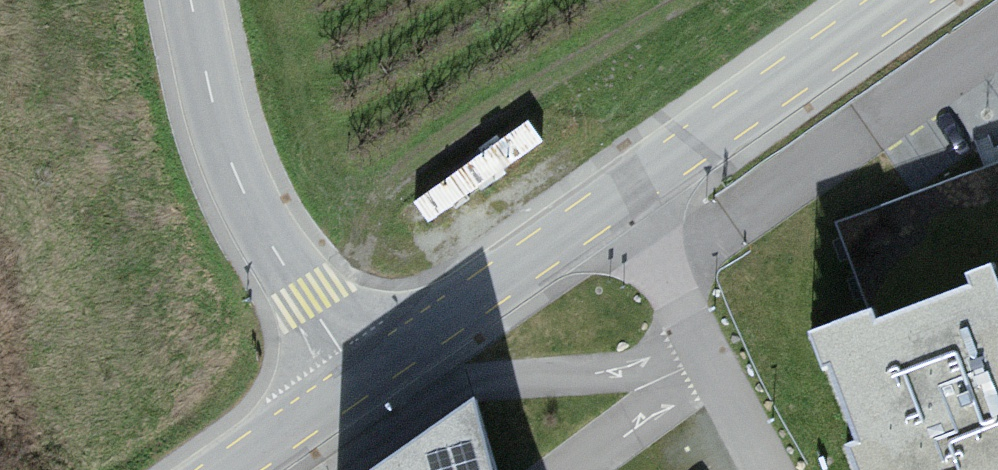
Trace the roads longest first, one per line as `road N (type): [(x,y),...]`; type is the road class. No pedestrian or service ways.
road 1 (unclassified): [(364,376),(283,264),(242,190),(192,0)]
road 2 (unclassified): [(917,0),(623,196)]
road 3 (unclassified): [(623,196),(364,376)]
road 4 (residential): [(769,469),(623,196)]
road 5 (unclassified): [(364,376),(235,469)]

